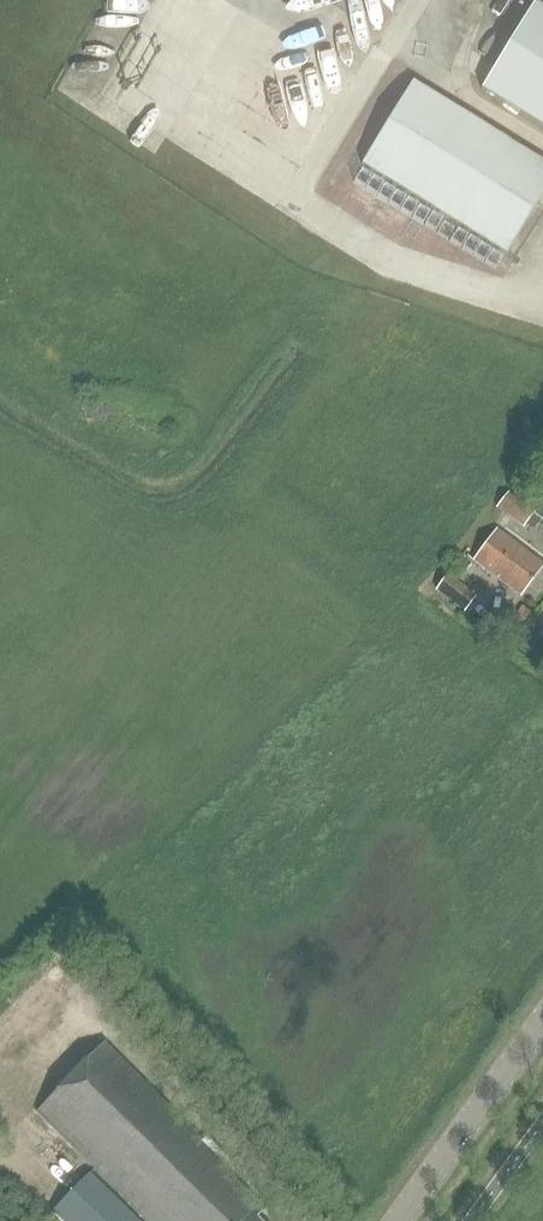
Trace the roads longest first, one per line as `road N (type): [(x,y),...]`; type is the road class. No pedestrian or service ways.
road 1 (secondary): [(401,1220),(542,1028)]

